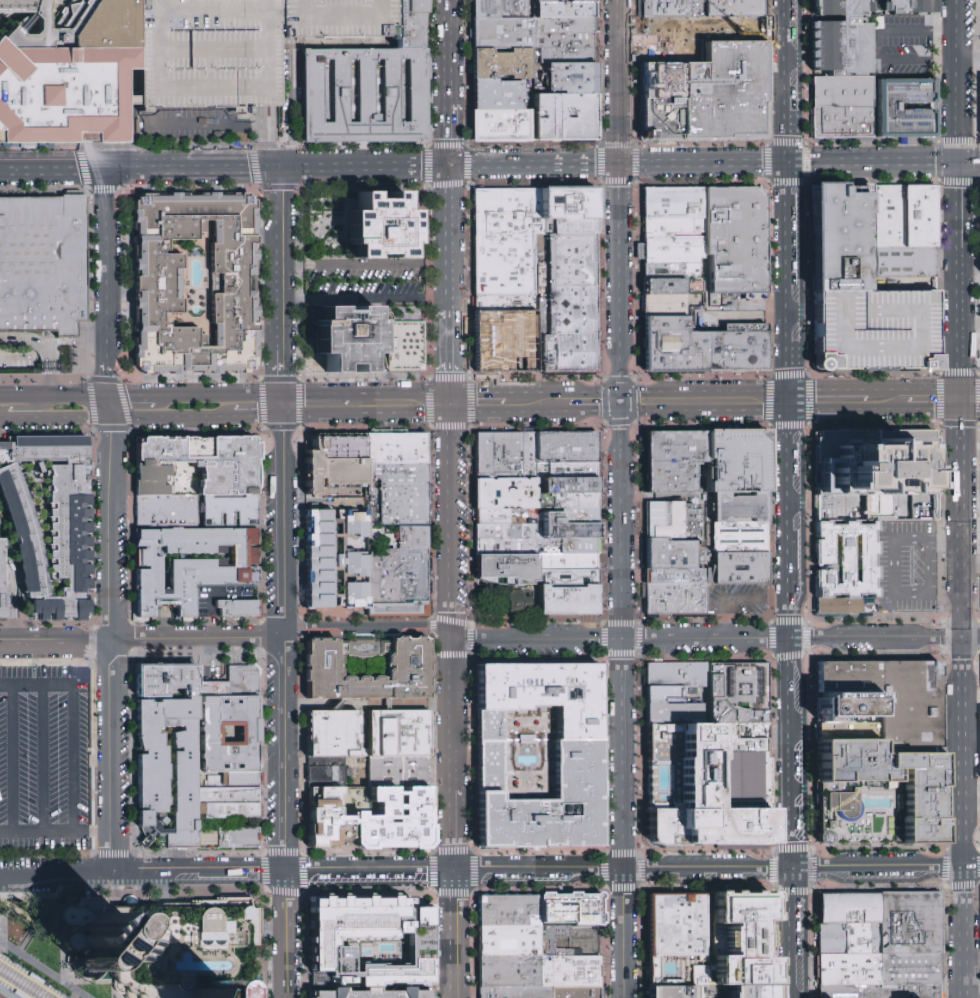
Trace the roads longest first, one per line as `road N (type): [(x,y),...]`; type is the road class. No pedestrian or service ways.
road 1 (residential): [(787,0),(793,997)]
road 2 (secondary): [(0,169),(979,162)]
road 3 (residential): [(114,877),(962,868)]
road 4 (residential): [(451,639),(979,639)]
road 5 (secondary): [(621,873),(623,402)]
road 6 (residential): [(962,868),(961,401)]
road 7 (residential): [(114,877),(111,417)]
road 8 (secondary): [(623,402),(621,0)]
road 9 (residential): [(286,997),(284,637)]
road 10 (secondary): [(451,403),(451,747)]
road 11 (residential): [(959,324),(956,0)]
road 12 (residential): [(0,638),(284,637)]
road 13 (residential): [(282,404),(281,167)]
road 14 (residential): [(284,637),(282,404)]
road 15 (residential): [(109,168),(111,395)]
road 16 (residential): [(451,639),(431,626),(303,627),(284,637)]
road 17 (secondary): [(623,402),(789,402)]
road 18 (secondary): [(450,165),(451,311)]
road 19 (residential): [(966,997),(962,868)]
road 20 (secondary): [(451,871),(449,997)]
road 21 (secondary): [(624,997),(621,873)]

